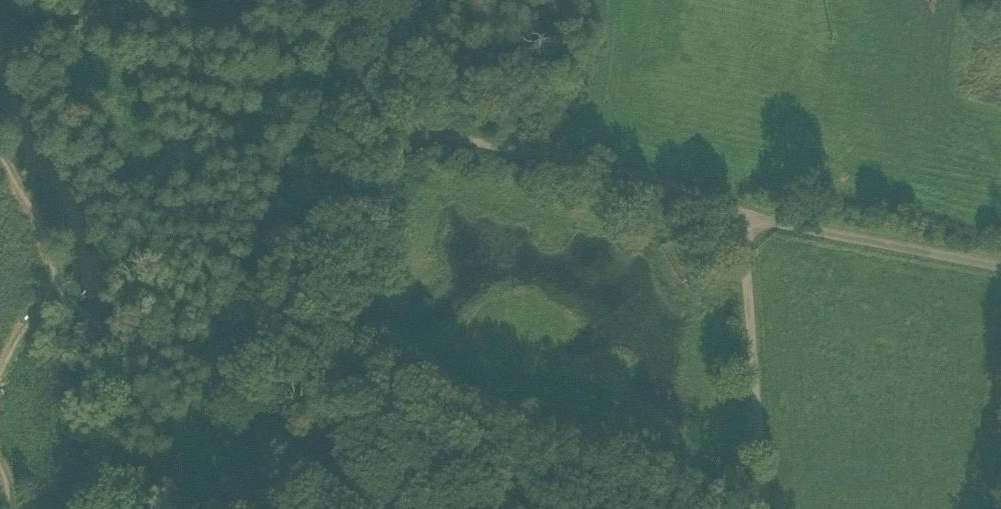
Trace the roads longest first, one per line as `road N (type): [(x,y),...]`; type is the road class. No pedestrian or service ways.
road 1 (track): [(322,508),(325,412),(388,255),(396,164),(414,132),(546,153),(746,211)]
road 2 (track): [(746,211),(765,508)]
road 3 (track): [(746,211),(1000,267)]
road 4 (track): [(414,132),(418,0)]

